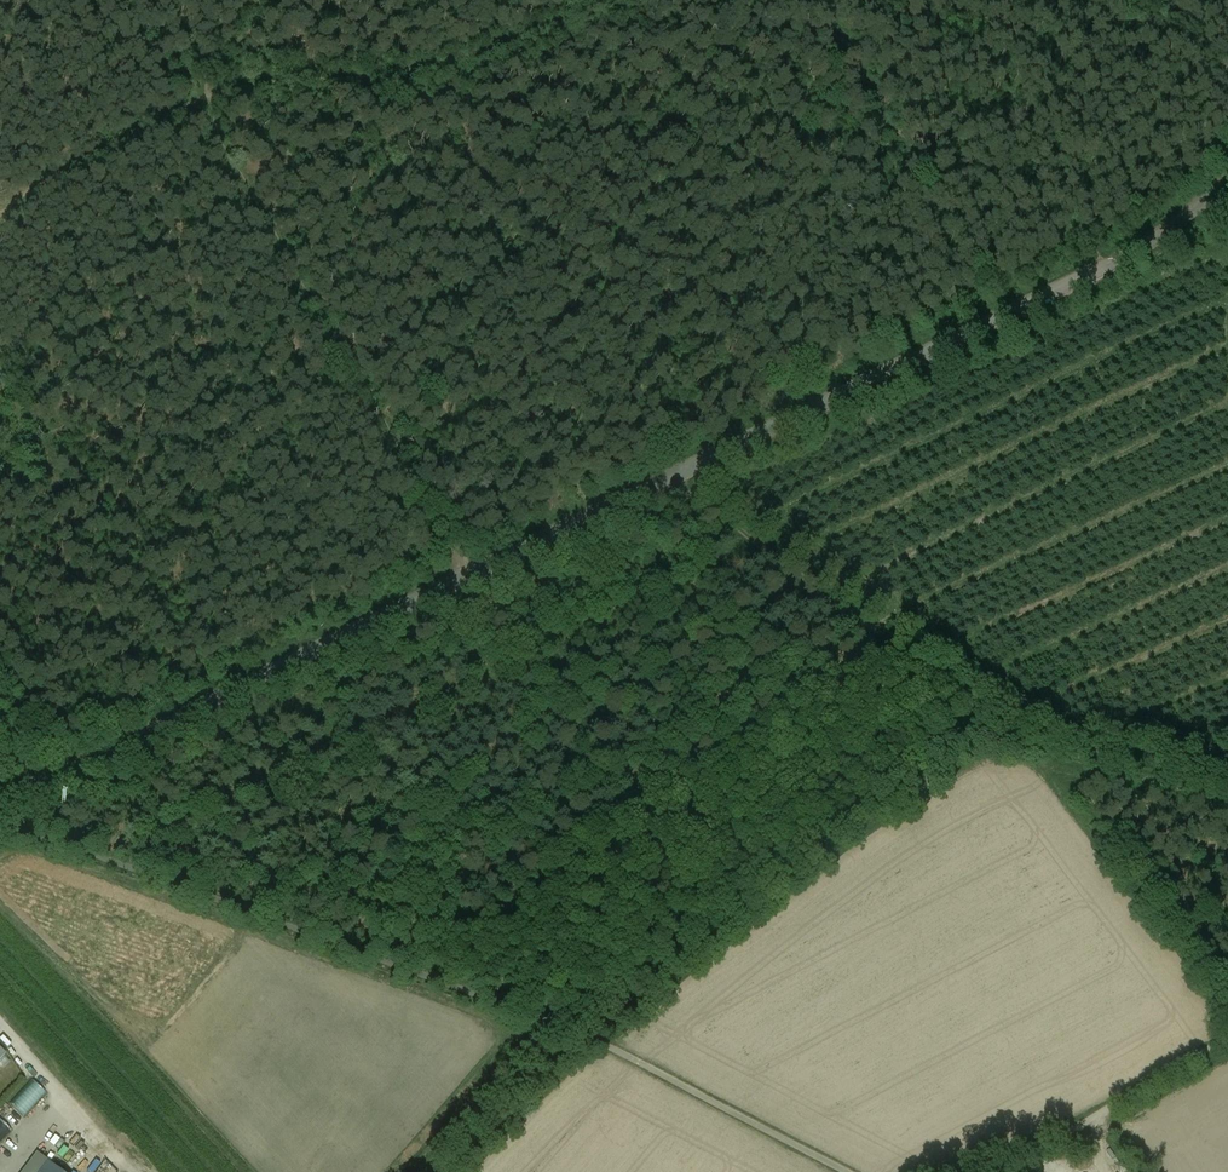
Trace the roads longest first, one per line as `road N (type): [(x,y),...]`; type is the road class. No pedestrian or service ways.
road 1 (unclassified): [(1227,181),(1104,268),(0,815)]
road 2 (track): [(288,926),(600,1043),(841,1171)]
road 3 (track): [(1003,1171),(1227,1039)]
road 4 (unclassified): [(0,1030),(115,1166)]

